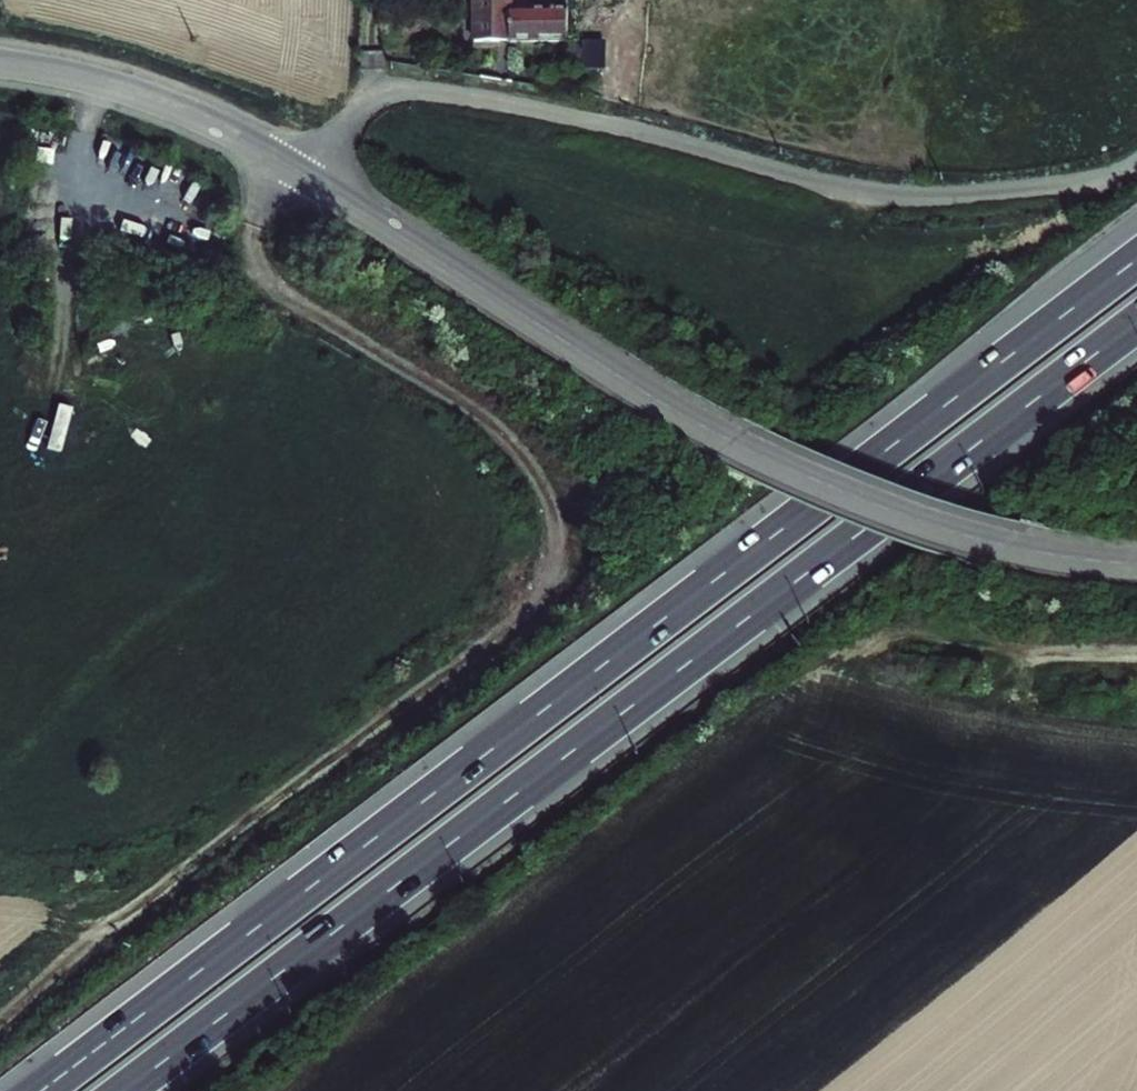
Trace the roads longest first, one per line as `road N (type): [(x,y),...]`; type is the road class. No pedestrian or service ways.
road 1 (trunk): [(1136,260),(42,1090)]
road 2 (track): [(0,1018),(515,627),(553,571),(552,506),(519,447),(270,280),(257,252),(259,221),(295,169)]
road 3 (trunk): [(128,1090),(1136,323)]
road 4 (unclassified): [(0,65),(129,91),(242,137),(645,393),(796,474),(963,538),(1136,566)]
road 5 (track): [(459,941),(855,645),(881,637),(1136,651)]
road 6 (track): [(94,81),(76,162),(62,361)]

